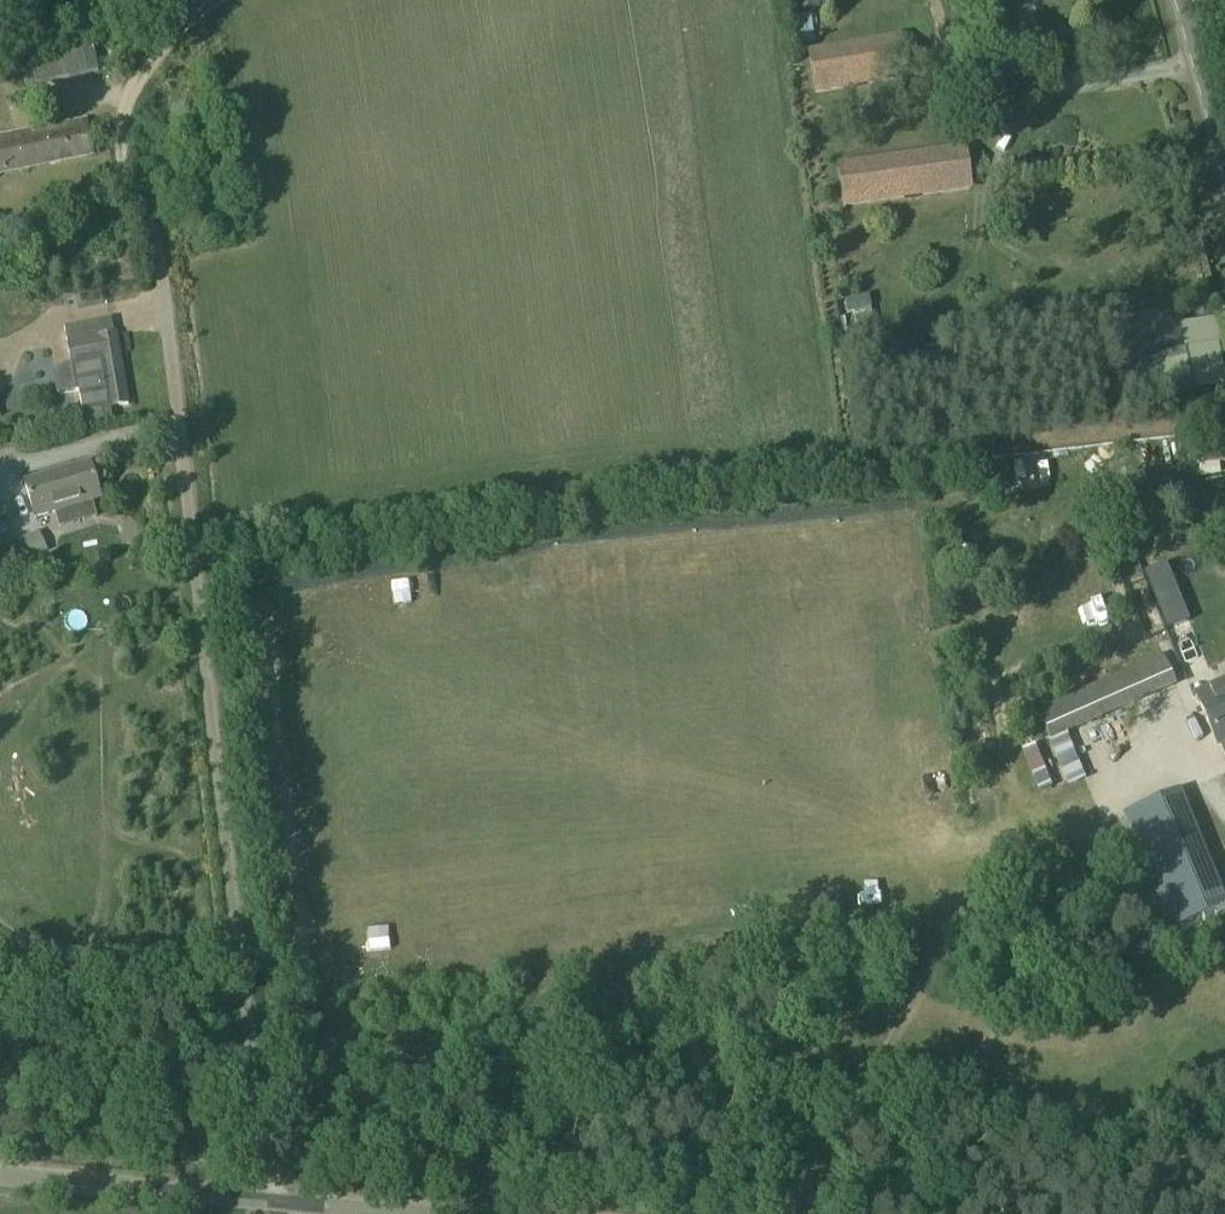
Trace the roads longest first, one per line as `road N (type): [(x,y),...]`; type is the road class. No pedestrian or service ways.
road 1 (unclassified): [(256,1197),(174,358),(130,149),(133,106),(163,25),(188,0)]
road 2 (track): [(795,1213),(914,1000),(981,842),(990,758),(987,639)]
road 3 (unclassified): [(256,1197),(0,1174)]
road 4 (tertiary): [(1224,179),(1175,0)]
road 5 (unclassified): [(434,1213),(256,1197)]

